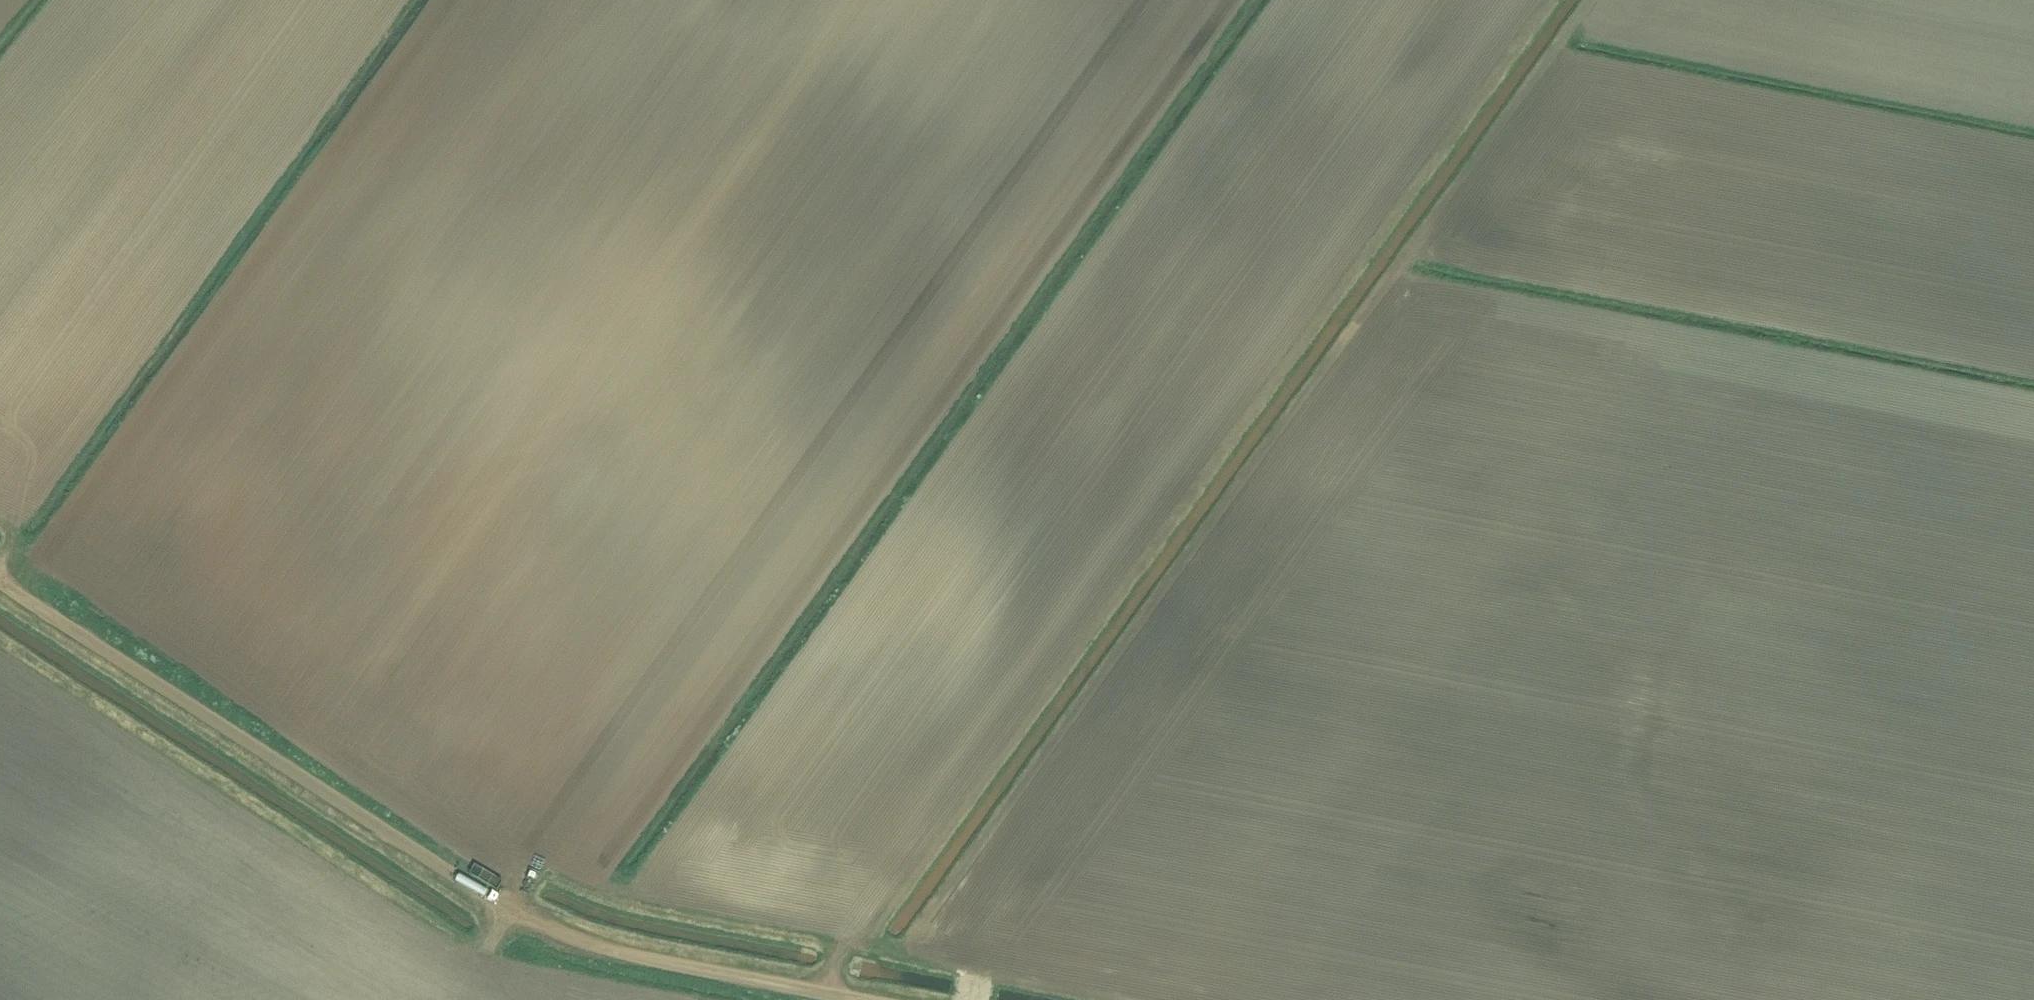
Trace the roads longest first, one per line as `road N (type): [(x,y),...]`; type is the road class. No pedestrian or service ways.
road 1 (unclassified): [(0,583),(526,915),(606,949),(866,999)]

